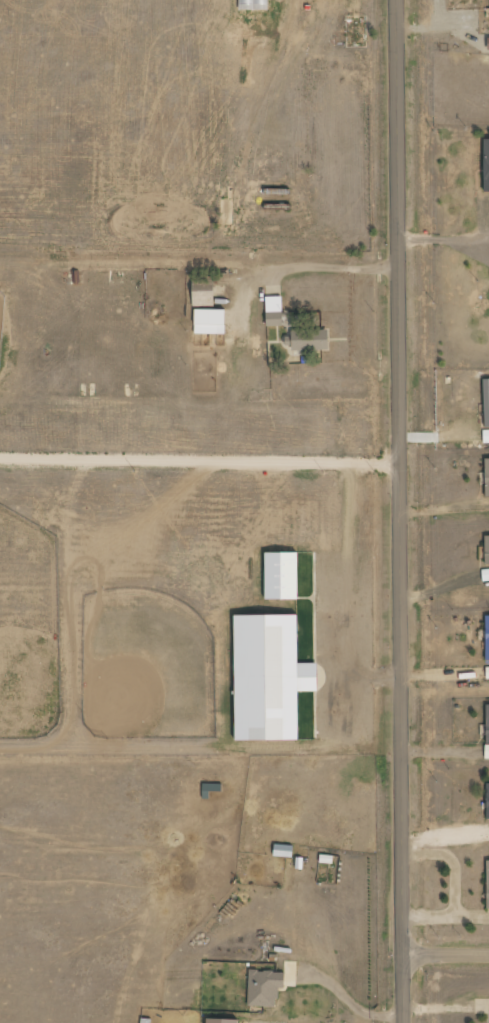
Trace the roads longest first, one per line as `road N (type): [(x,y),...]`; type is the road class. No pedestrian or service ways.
road 1 (residential): [(404,1022),(397,0)]

